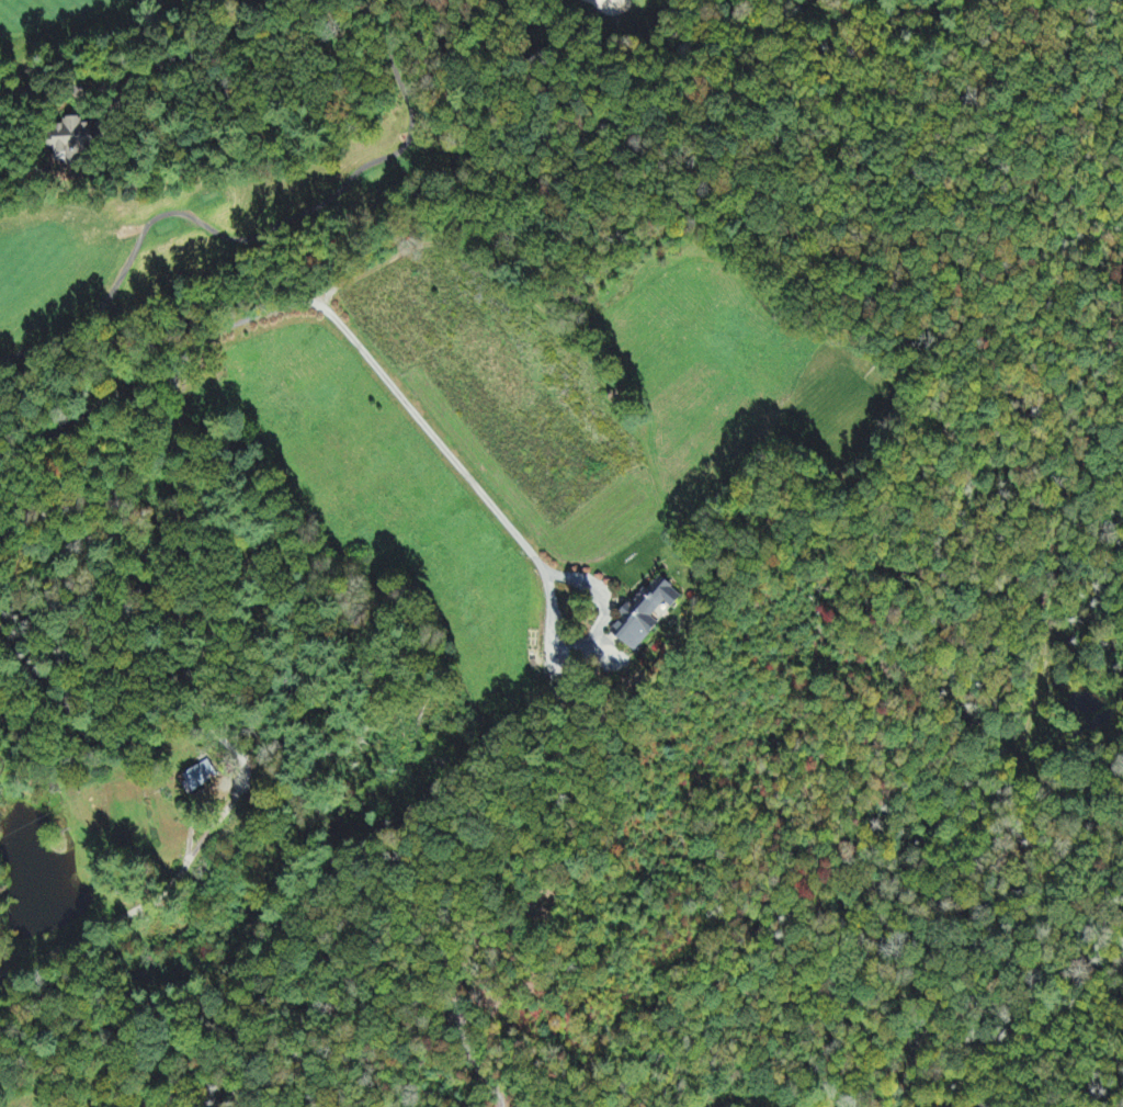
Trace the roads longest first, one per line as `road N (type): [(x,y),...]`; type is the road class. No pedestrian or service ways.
road 1 (residential): [(0,99),(106,89),(200,48)]

